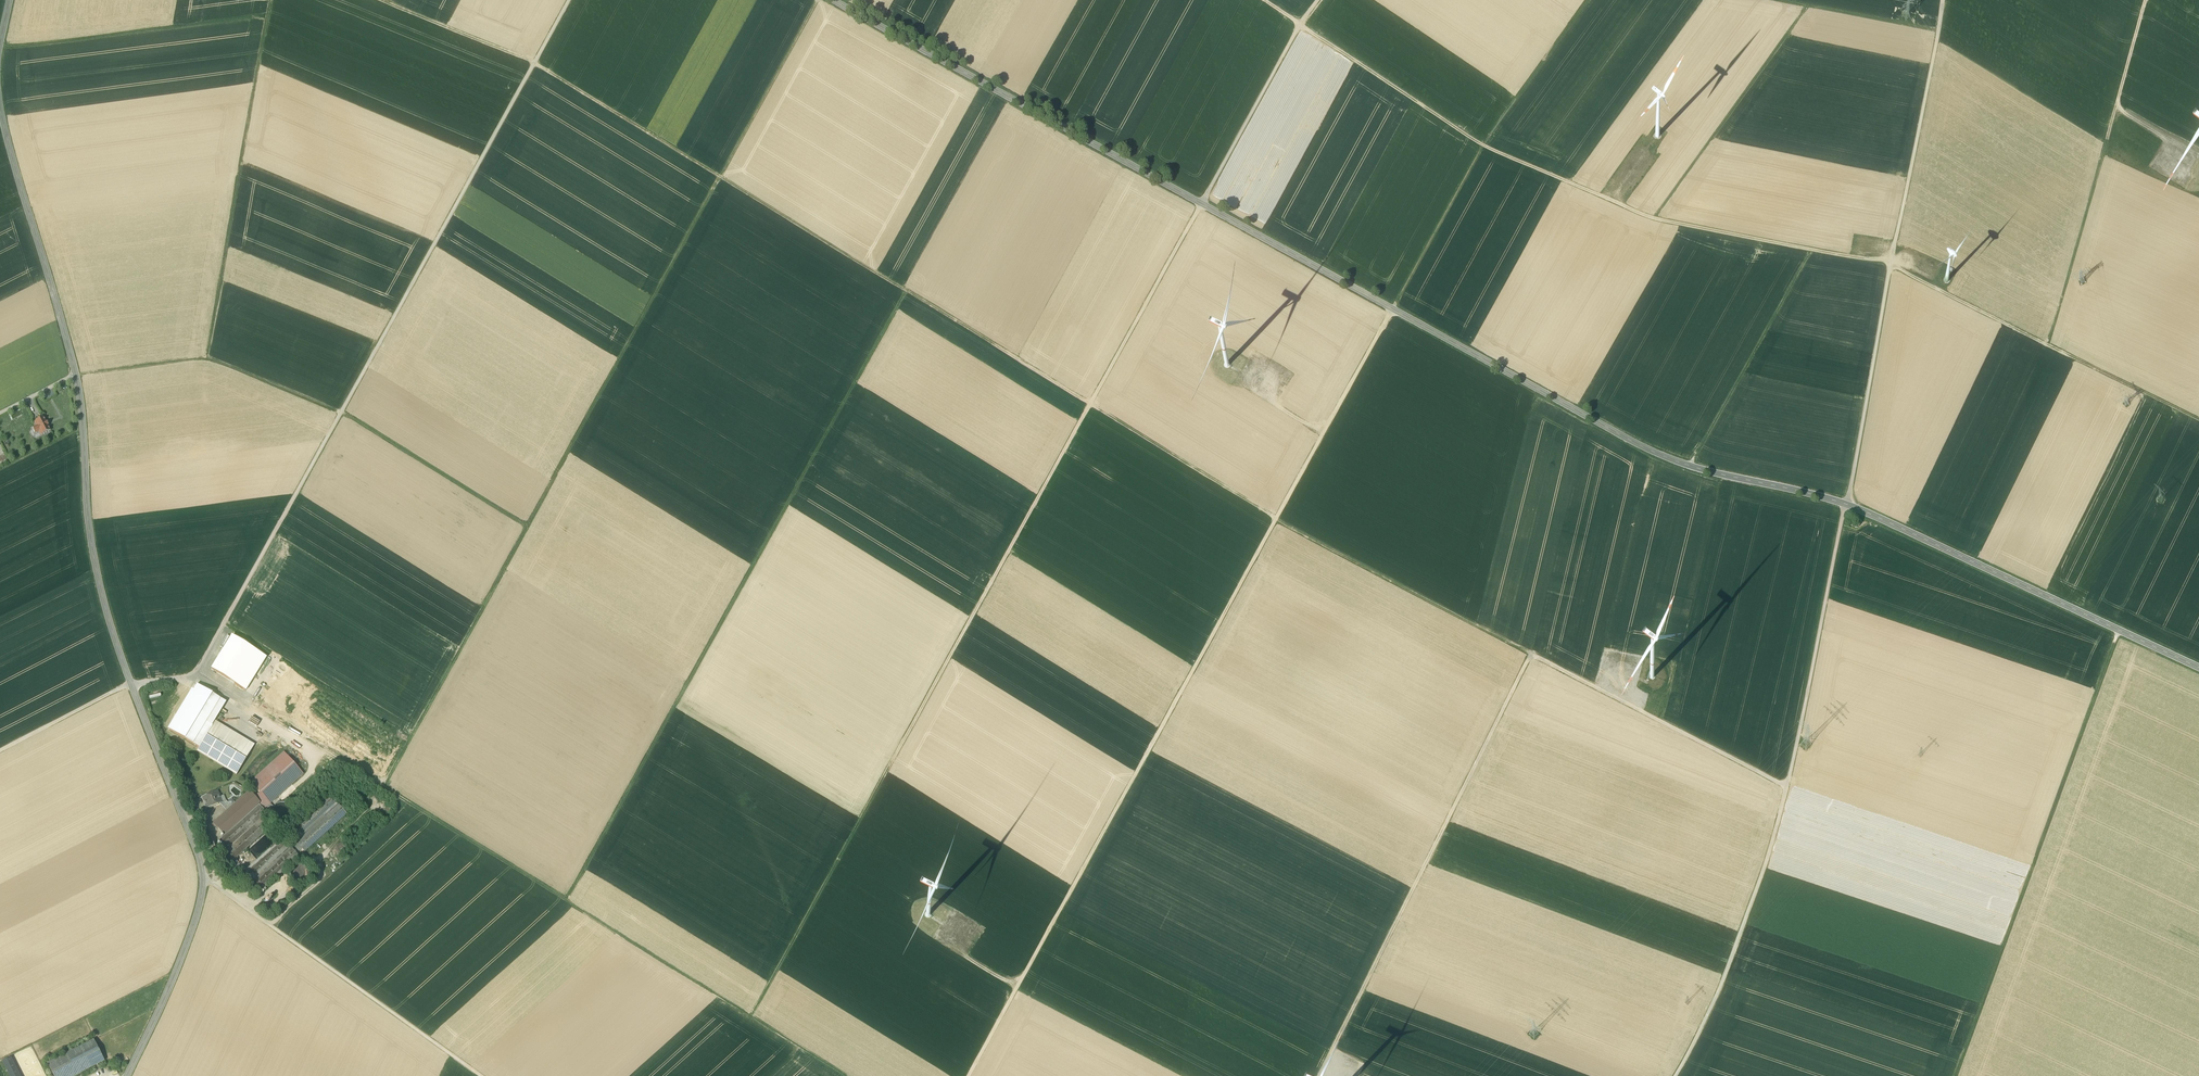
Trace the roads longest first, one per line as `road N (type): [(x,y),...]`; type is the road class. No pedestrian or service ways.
road 1 (secondary): [(2198,671),(1849,507),(1694,470),(1642,448),(829,0)]
road 2 (track): [(910,293),(572,906),(387,792),(532,530)]
road 3 (track): [(1943,0),(1792,790),(1708,1026),(1676,1075)]
road 4 (track): [(1203,205),(751,1015),(848,1075)]
road 5 (tertiary): [(129,1075),(207,880),(109,608),(81,380),(0,104)]
road 6 (track): [(340,413),(532,530),(724,179),(1005,352)]
road 7 (track): [(967,1075),(1394,312)]
road 8 (track): [(1091,404),(1338,554),(1792,790)]
road 9 (track): [(196,676),(569,0)]
road 10 (track): [(377,0),(534,64),(724,179),(824,0)]
road 11 (track): [(340,413),(210,360),(267,17)]
road 12 (track): [(2118,633),(1955,1075)]
road 13 (track): [(1325,1075),(1536,658)]
road 14 (track): [(1594,0),(1487,148),(1394,312)]
road 15 (track): [(481,1075),(207,880)]
road 16 (track): [(0,50),(267,17),(269,0)]
road 17 (track): [(1811,10),(1662,220)]
road 18 (track): [(1816,250),(1694,470)]
road 19 (track): [(1203,205),(1319,0)]
road 20 (track): [(1890,263),(2081,363)]
road 21 (track): [(572,906),(751,1015)]
road 22 (track): [(2146,0),(2116,109),(2198,157)]
road 23 (track): [(1017,991),(1181,1075)]
road 24 (track): [(1763,0),(1938,33)]
road 25 (track): [(0,751),(132,685)]
road 26 (track): [(2198,421),(2081,363)]
road 27 (track): [(210,360),(81,379)]

